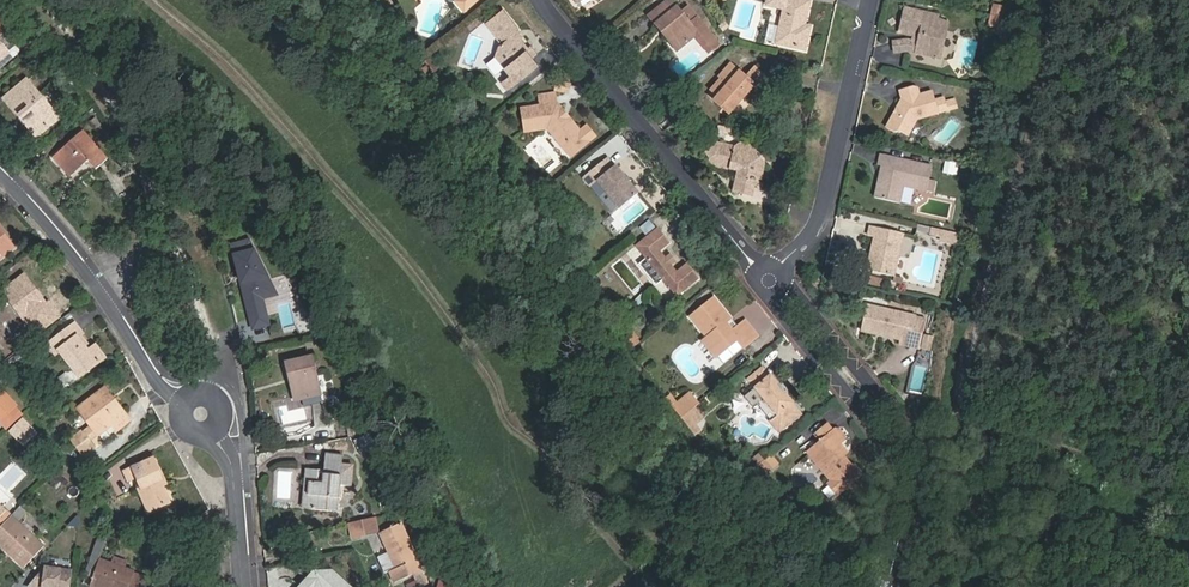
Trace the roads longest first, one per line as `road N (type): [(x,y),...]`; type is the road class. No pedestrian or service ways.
road 1 (track): [(895,582),(946,575),(1075,0)]
road 2 (residential): [(549,0),(779,277)]
road 3 (residential): [(902,558),(919,532),(929,450),(779,277)]
road 4 (residential): [(779,277),(780,309),(901,454),(891,523),(902,558)]
road 5 (residential): [(0,177),(91,281),(158,383),(201,414)]
road 6 (residential): [(873,0),(824,230),(779,277)]
road 7 (track): [(1188,523),(1146,516),(1083,457),(984,410)]
road 8 (residential): [(241,586),(231,463),(201,414)]

